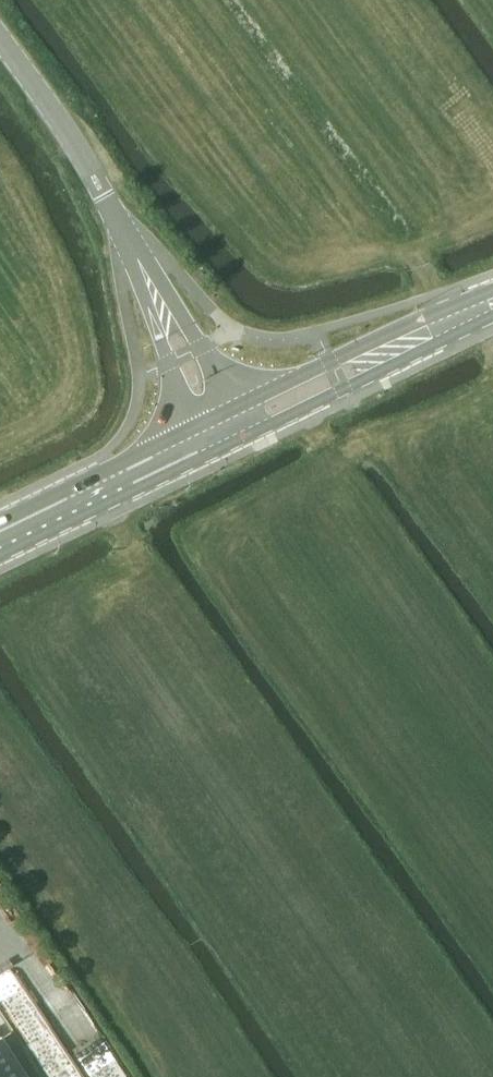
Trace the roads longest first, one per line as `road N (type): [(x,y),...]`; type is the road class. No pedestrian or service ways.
road 1 (tertiary): [(224,440),(123,230),(0,39)]
road 2 (secondary): [(224,440),(492,315)]
road 3 (secondary): [(0,550),(224,440)]

